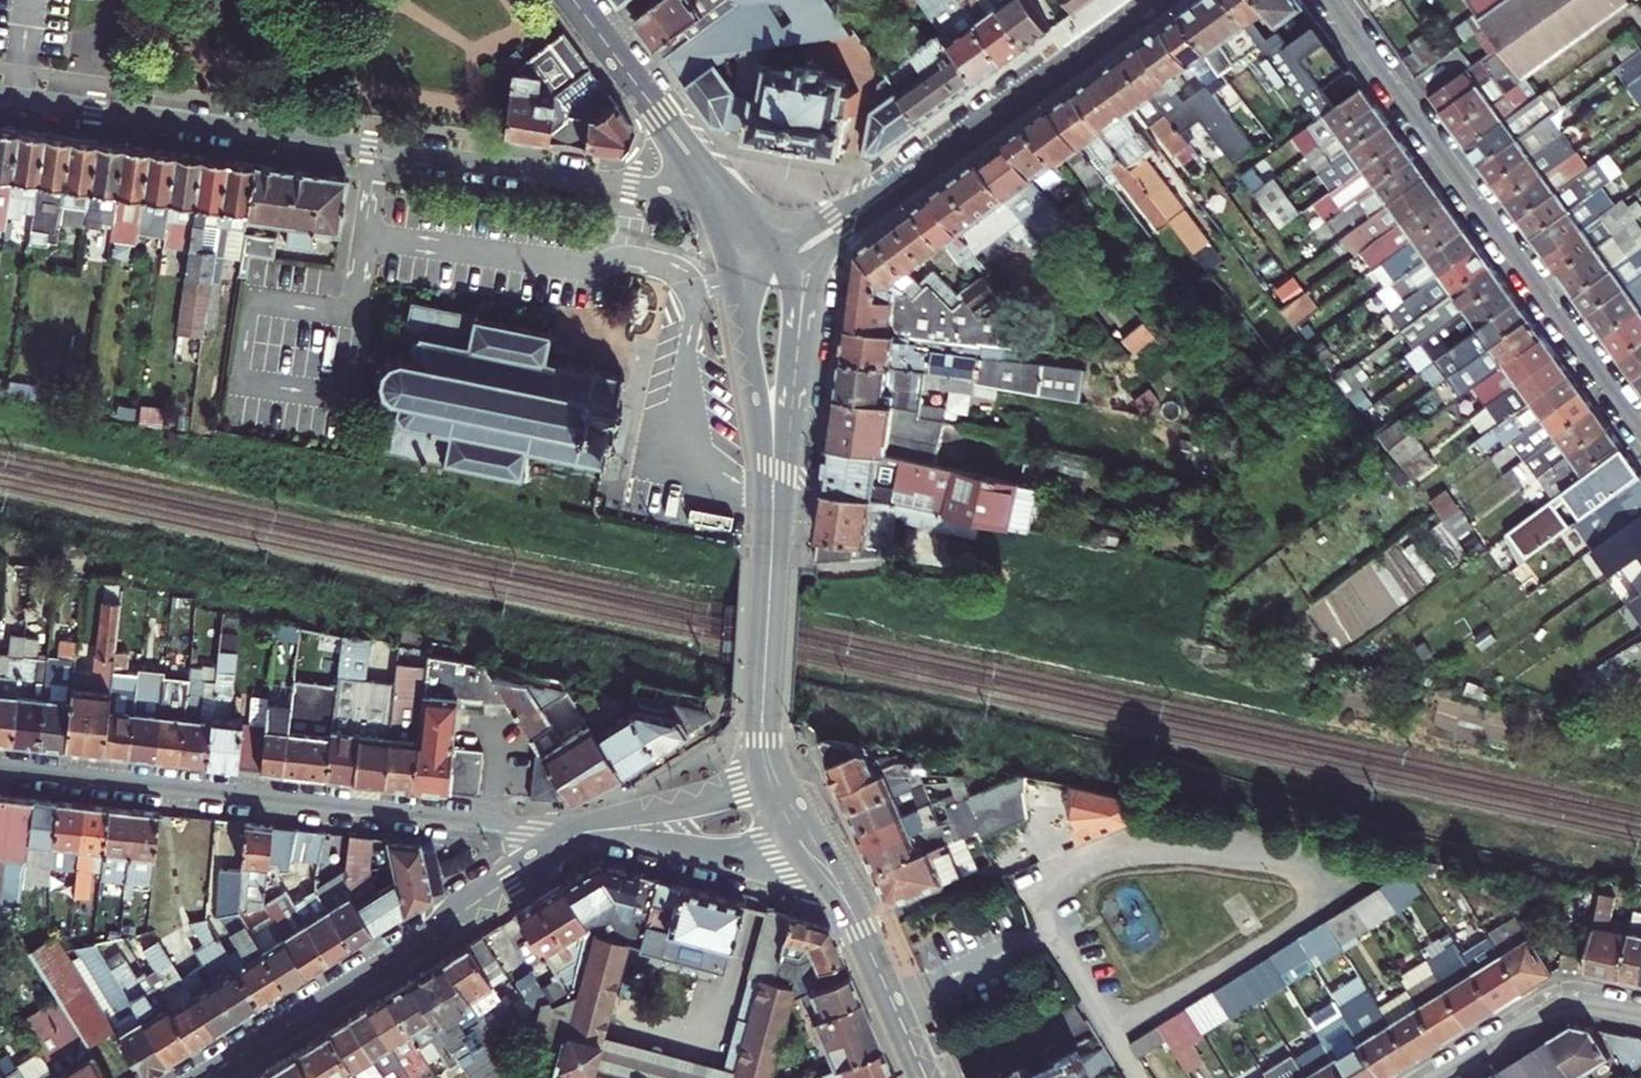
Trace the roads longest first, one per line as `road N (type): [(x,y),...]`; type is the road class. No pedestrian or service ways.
road 1 (residential): [(715,191),(0,91)]
road 2 (residential): [(585,832),(0,767)]
road 3 (residential): [(1332,0),(1640,427)]
road 4 (secondary): [(781,264),(1156,0)]
road 5 (residential): [(585,832),(205,1077)]
road 6 (secondary): [(773,538),(795,318),(781,264)]
road 7 (secondary): [(733,279),(773,538)]
road 8 (secondary): [(927,1077),(853,919),(805,846)]
road 9 (secondary): [(771,780),(762,713),(773,538)]
road 10 (tertiary): [(715,191),(573,0)]
road 11 (tertiary): [(585,832),(733,855),(805,846)]
road 12 (residential): [(1439,1077),(1555,1008),(1578,1003),(1640,1013)]
road 13 (tertiary): [(771,780),(585,832)]

